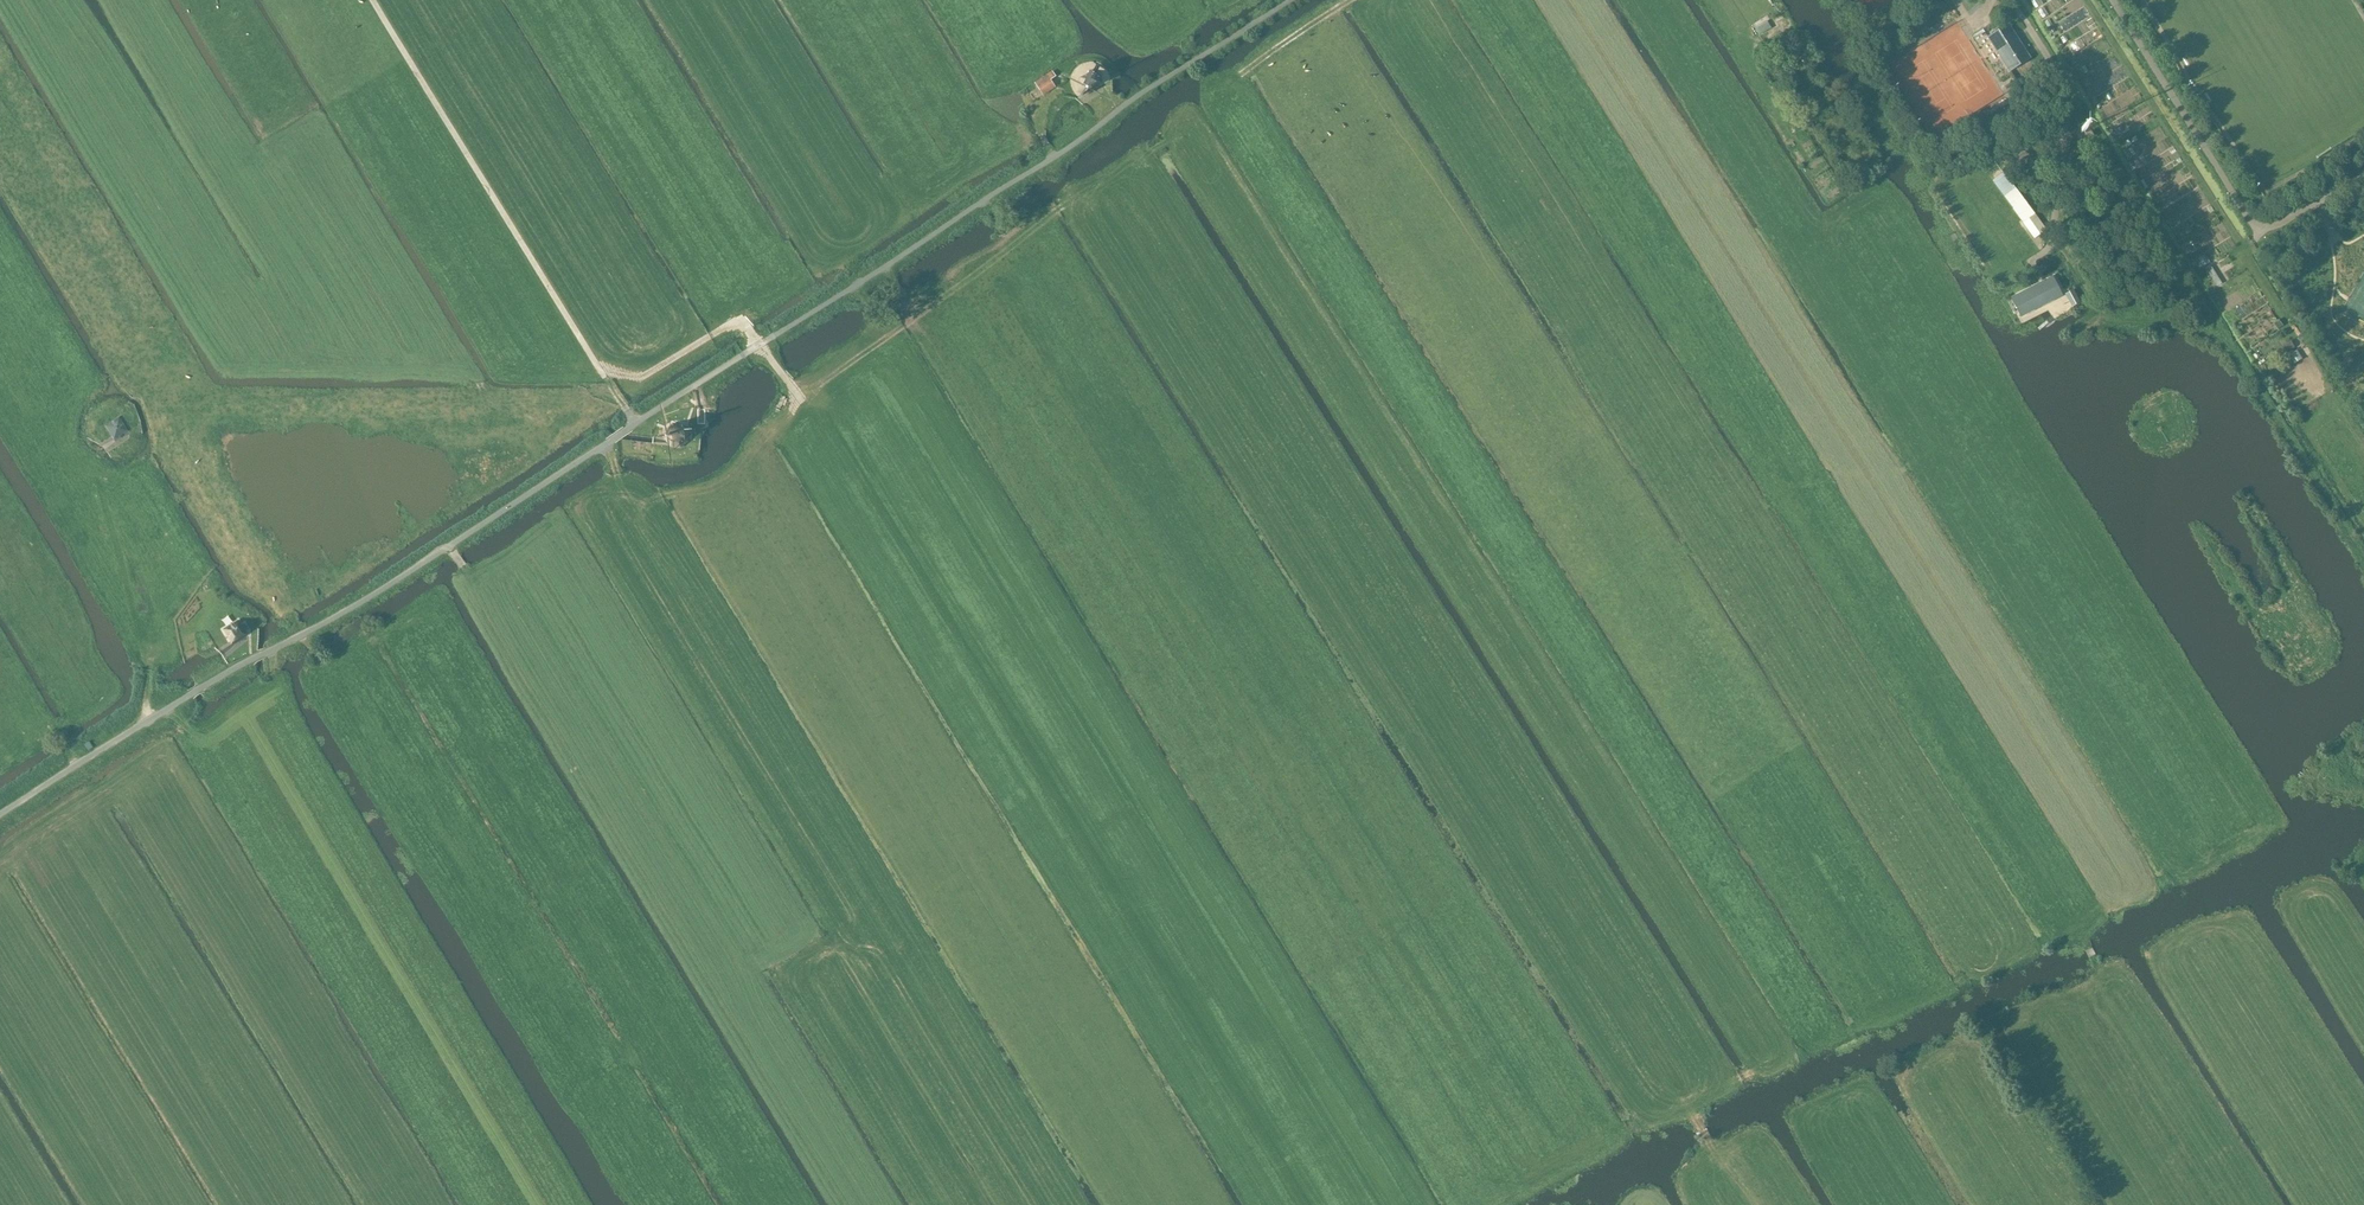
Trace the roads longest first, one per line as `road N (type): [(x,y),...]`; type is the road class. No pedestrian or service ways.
road 1 (track): [(0,816),(220,676),(449,547),(1294,0)]
road 2 (track): [(373,0),(635,425)]
road 3 (track): [(600,371),(638,379),(734,324),(800,397)]
road 4 (track): [(144,724),(150,658),(99,486)]
road 5 (track): [(1353,0),(1240,76)]

